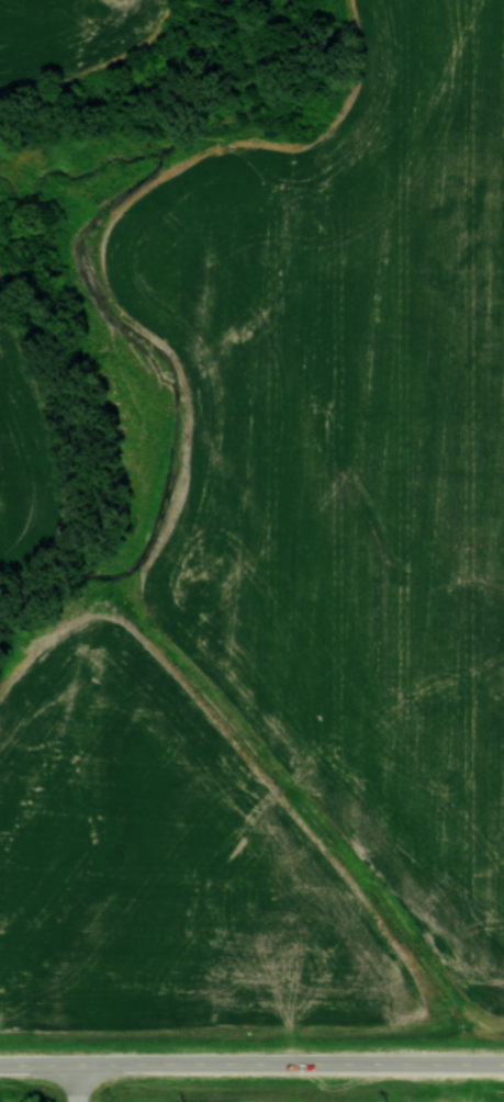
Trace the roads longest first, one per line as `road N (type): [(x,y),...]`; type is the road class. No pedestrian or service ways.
road 1 (tertiary): [(503,1063),(0,1068)]

